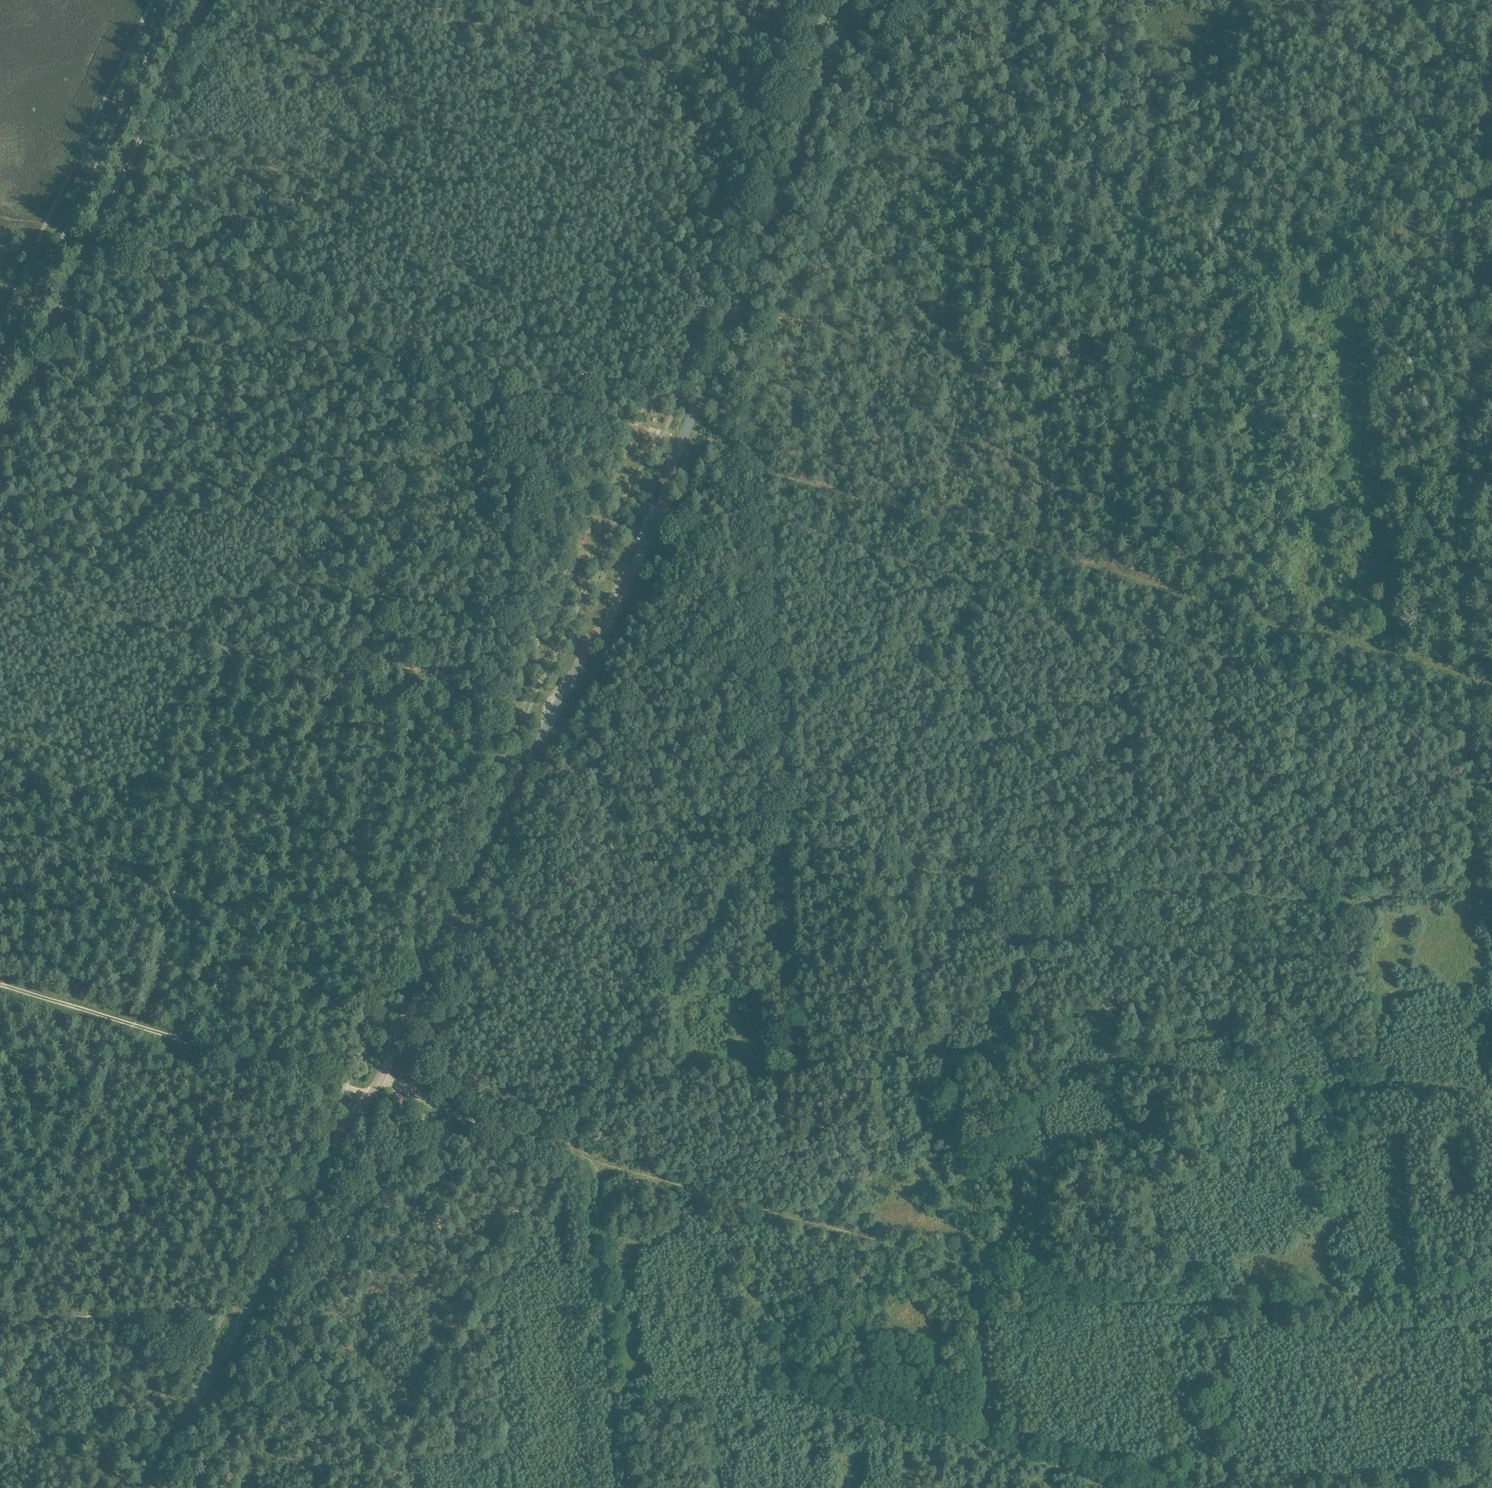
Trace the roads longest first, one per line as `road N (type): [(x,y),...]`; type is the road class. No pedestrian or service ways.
road 1 (tertiary): [(142,1487),(241,1323),(344,1124),(374,1090),(398,1016),(588,643),(619,604),(767,240),(854,0)]
road 2 (track): [(1491,72),(1457,513),(1471,695),(1474,893),(1491,937)]
road 3 (track): [(1479,244),(873,133),(791,108)]
road 4 (track): [(645,428),(235,299),(91,247),(48,220)]
road 5 (track): [(1136,0),(1120,12),(1120,37),(1157,74),(1114,572)]
road 6 (track): [(535,751),(0,573)]
road 7 (track): [(209,0),(641,87),(659,73),(665,0)]
road 8 (track): [(207,0),(0,440)]
road 9 (track): [(0,323),(152,0)]
road 10 (track): [(618,1487),(599,1229),(610,1200),(650,1177)]
road 11 (track): [(374,1090),(144,1026)]
road 12 (track): [(221,1320),(7,1318)]
road 13 (track): [(144,1026),(188,840)]
road 14 (track): [(134,1024),(0,986)]

